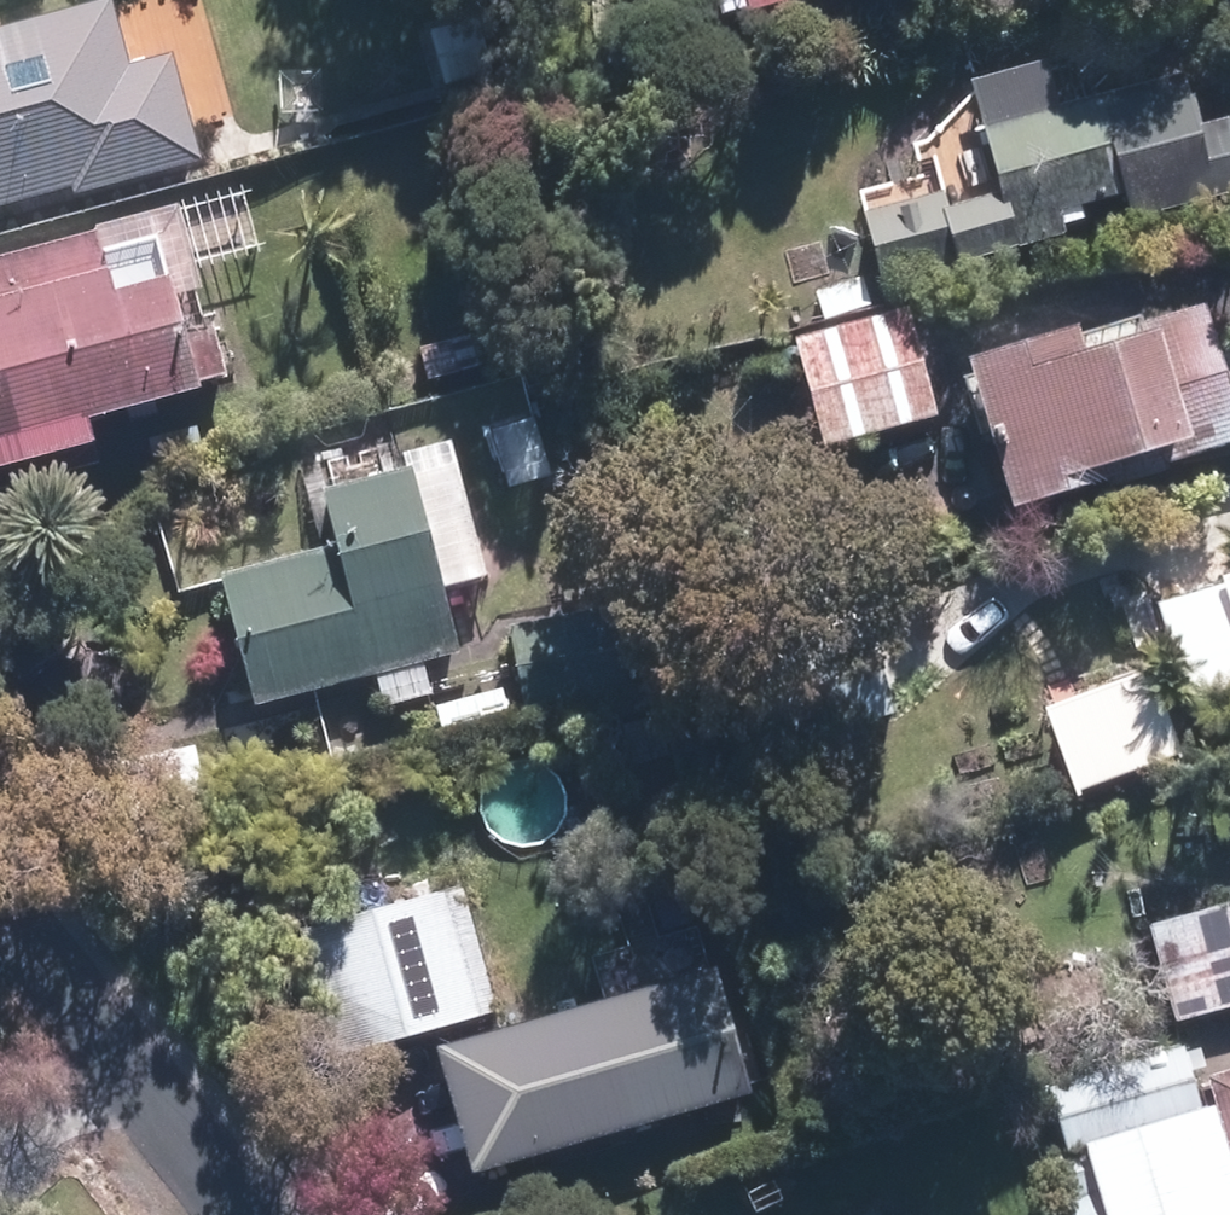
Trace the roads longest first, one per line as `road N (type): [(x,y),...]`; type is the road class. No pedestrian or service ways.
road 1 (residential): [(0,956),(204,1214)]

